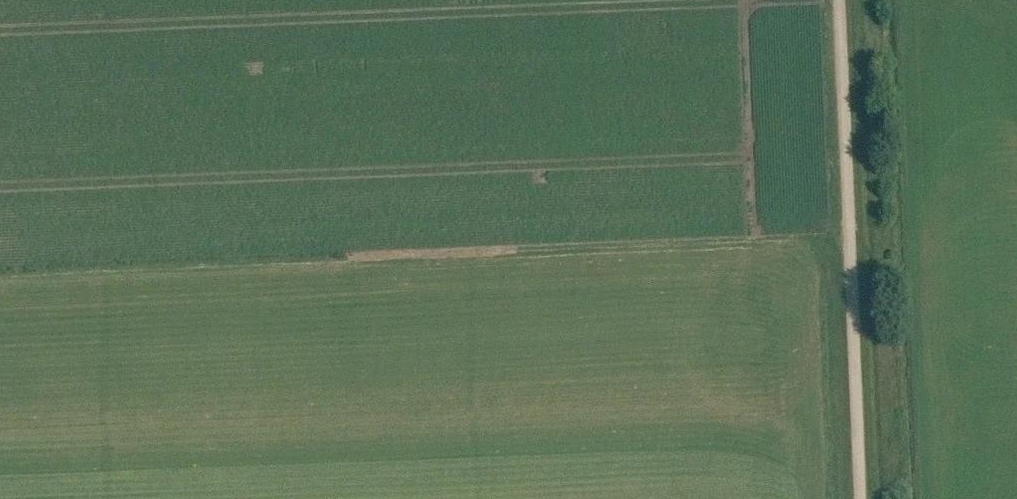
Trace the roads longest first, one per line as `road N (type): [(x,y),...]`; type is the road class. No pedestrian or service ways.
road 1 (track): [(861,498),(841,0)]

